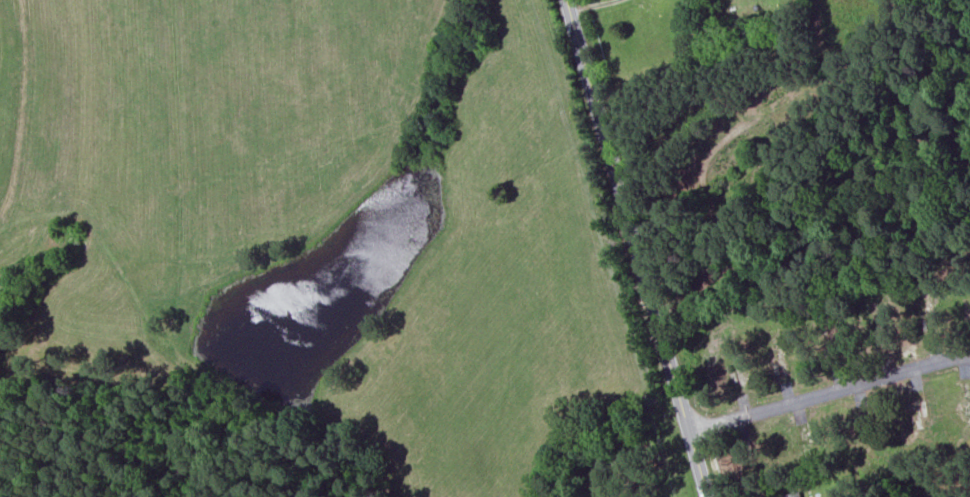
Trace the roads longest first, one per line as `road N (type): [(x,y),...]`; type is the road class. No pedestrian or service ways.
road 1 (tertiary): [(707,496),(570,0)]

